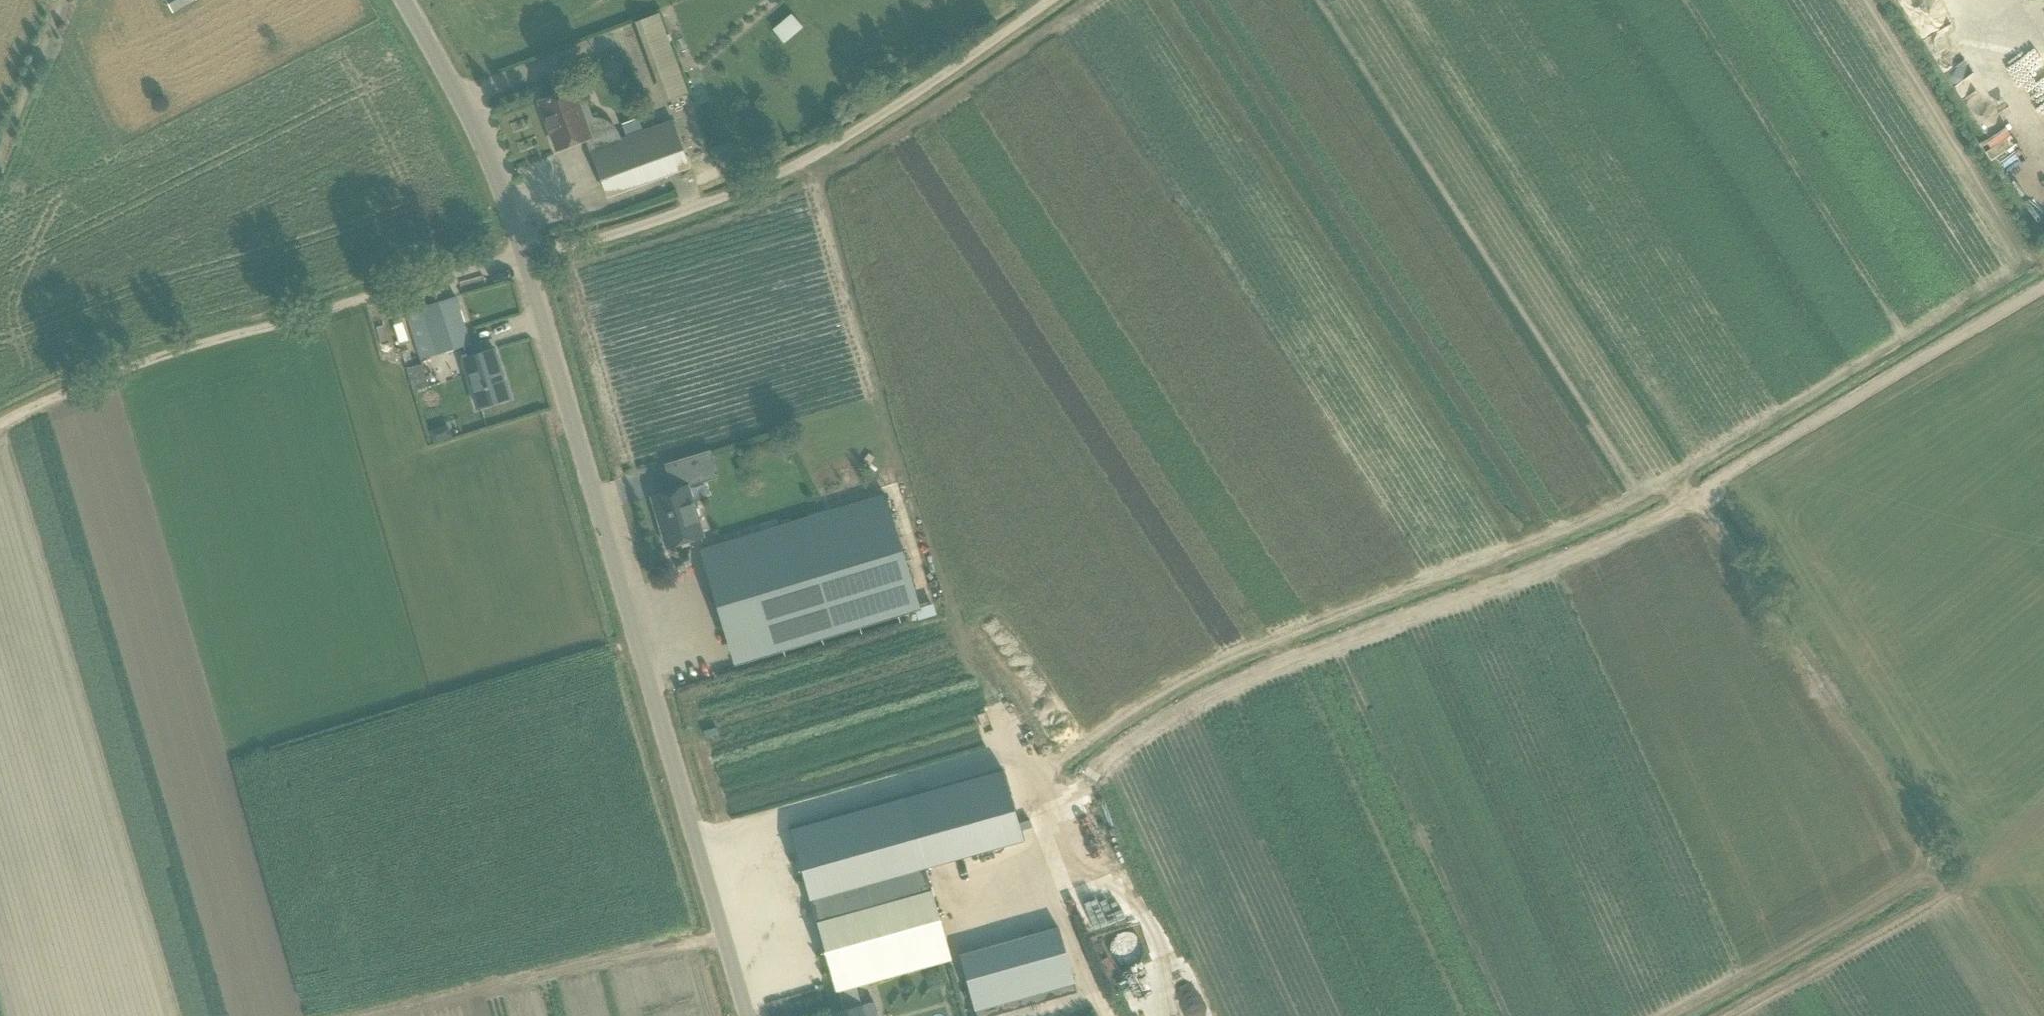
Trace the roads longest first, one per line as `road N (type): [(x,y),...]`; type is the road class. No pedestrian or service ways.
road 1 (track): [(0,426),(57,391),(186,345),(519,266),(784,179),(1051,0)]
road 2 (unclassified): [(738,1015),(511,238),(394,0)]

